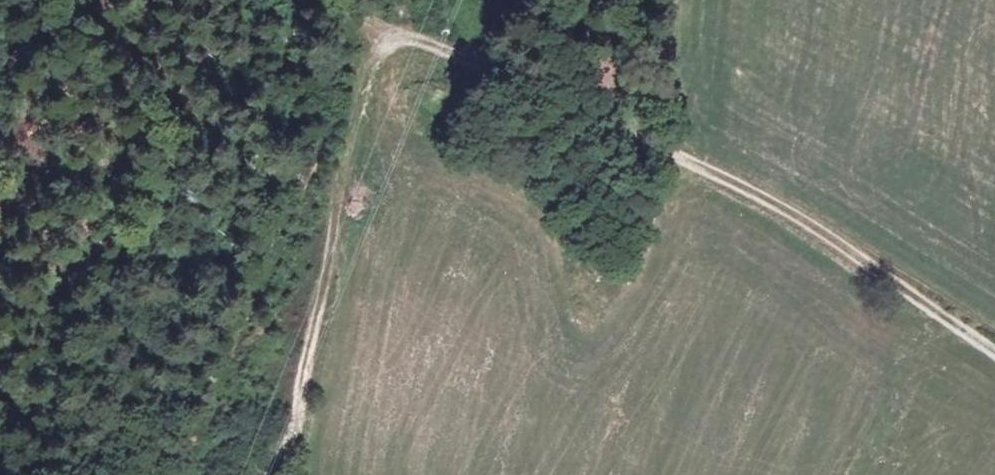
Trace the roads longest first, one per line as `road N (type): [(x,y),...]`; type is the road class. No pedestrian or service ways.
road 1 (track): [(268,474),(298,420),(351,106),(378,35)]
road 2 (track): [(681,157),(581,104),(378,35),(326,0)]
road 3 (track): [(681,157),(792,214),(994,355)]

